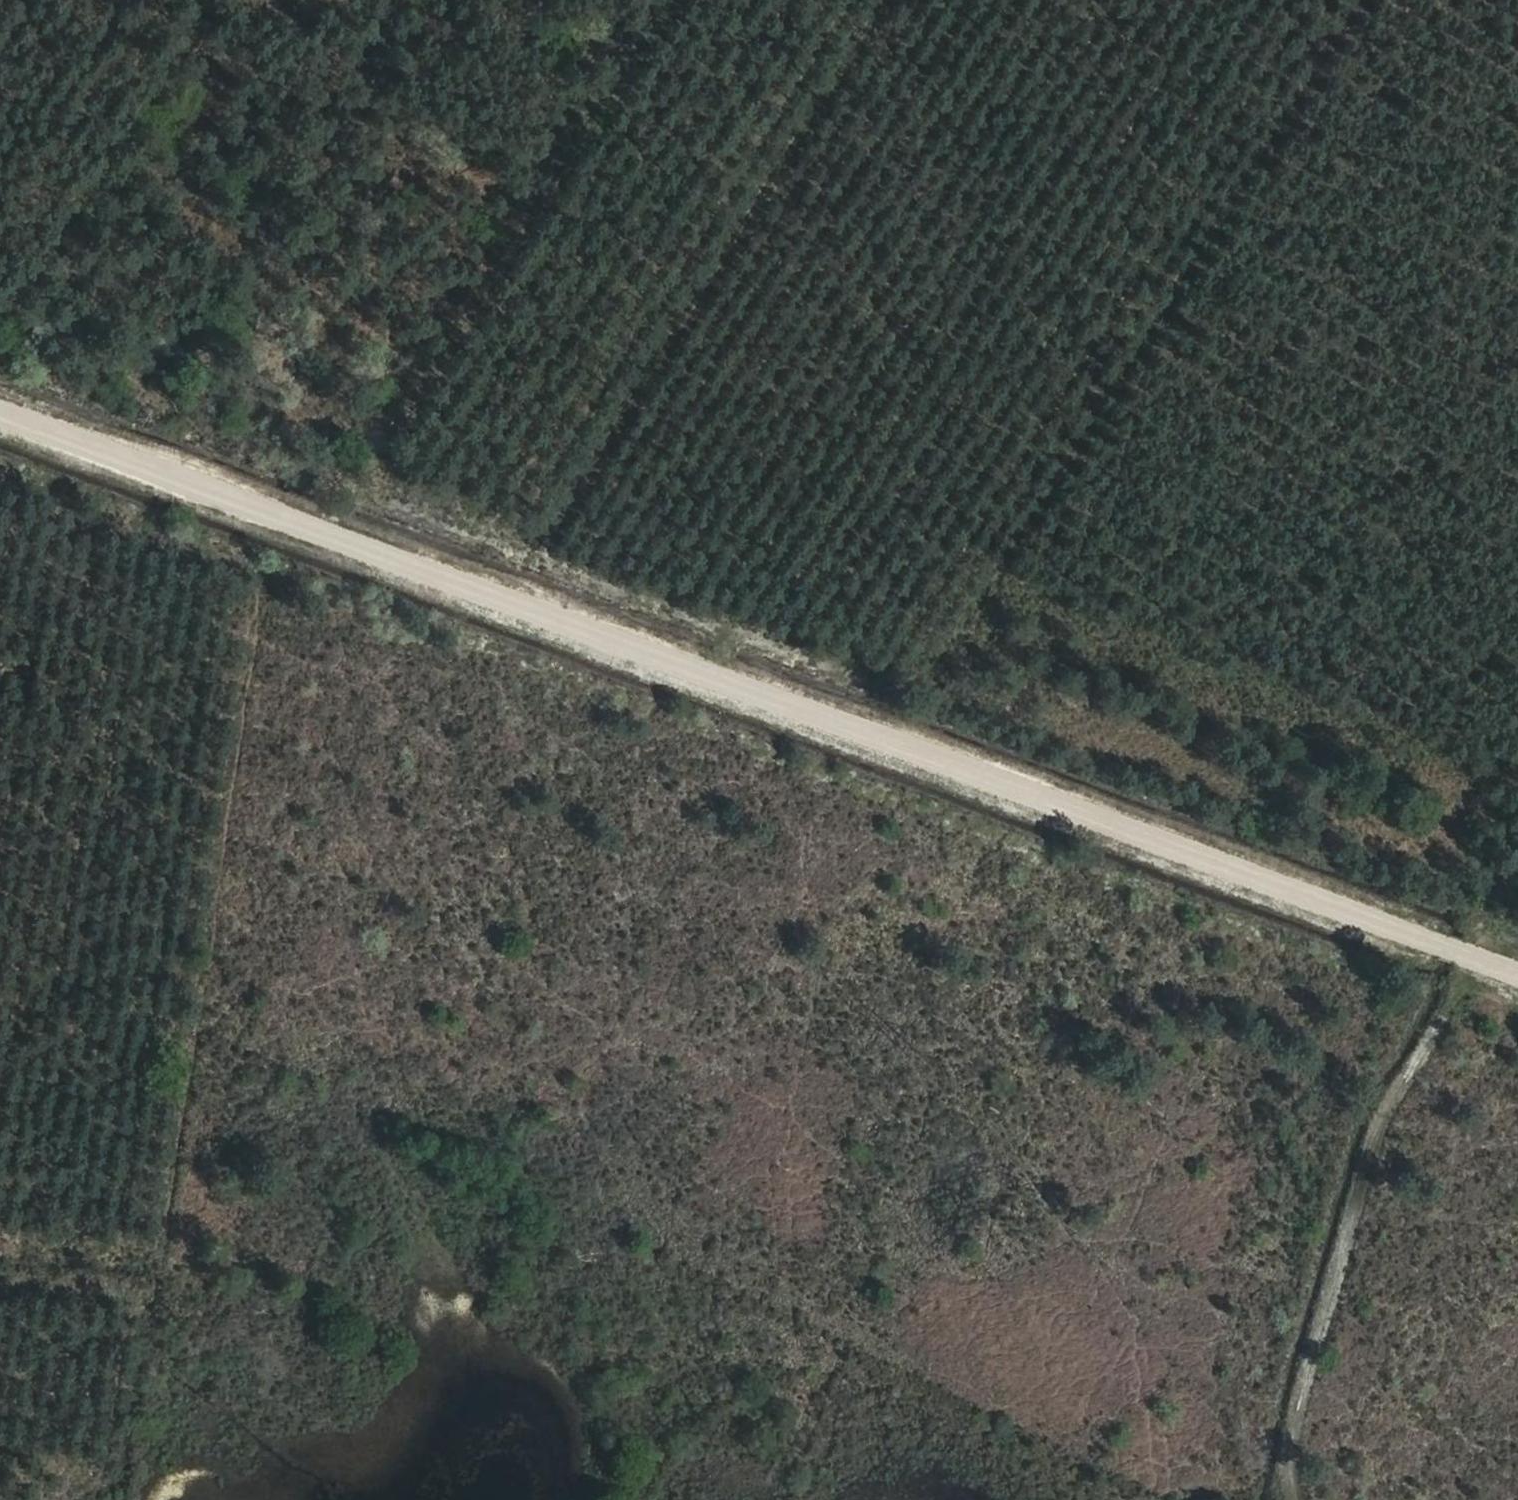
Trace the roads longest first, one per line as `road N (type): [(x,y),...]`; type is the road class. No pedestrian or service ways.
road 1 (track): [(0,404),(1517,963)]
road 2 (track): [(1502,957),(1374,1180),(1300,1430),(1300,1499)]

